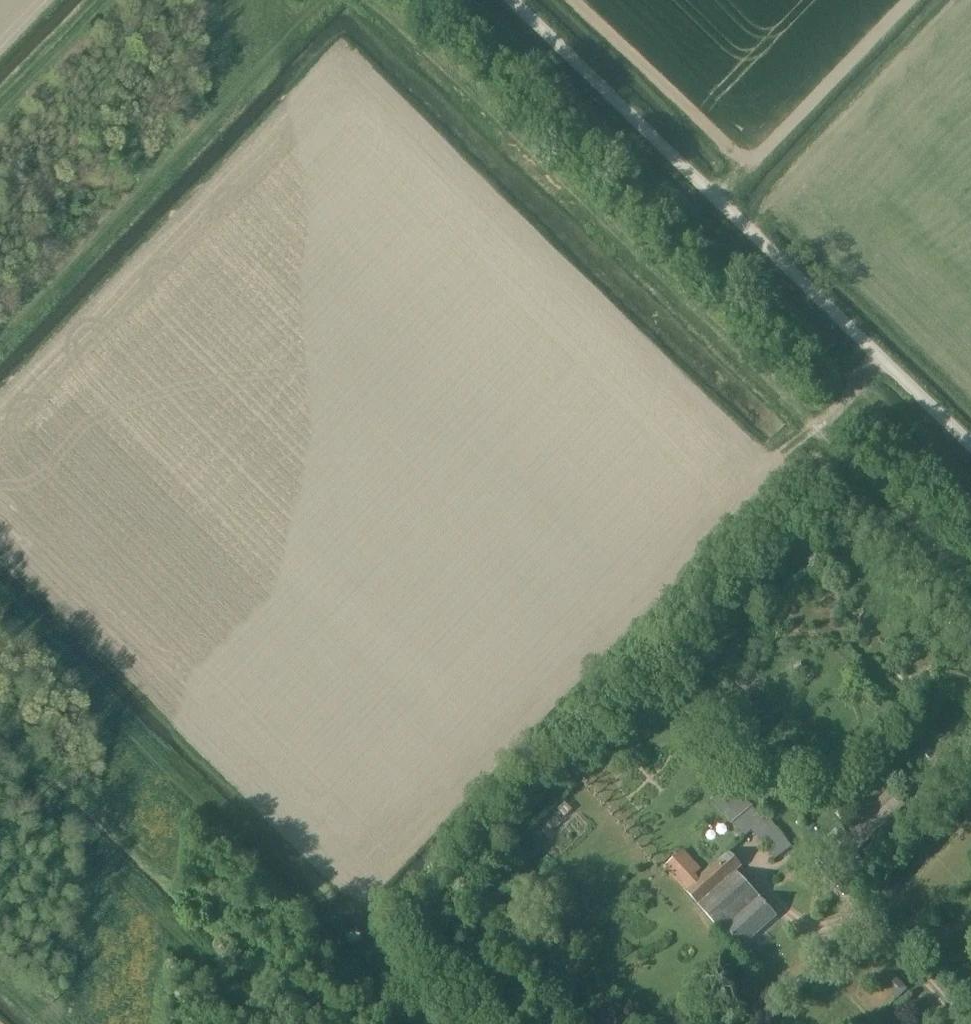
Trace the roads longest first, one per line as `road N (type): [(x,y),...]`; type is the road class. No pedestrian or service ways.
road 1 (unclassified): [(970,444),(512,0)]

